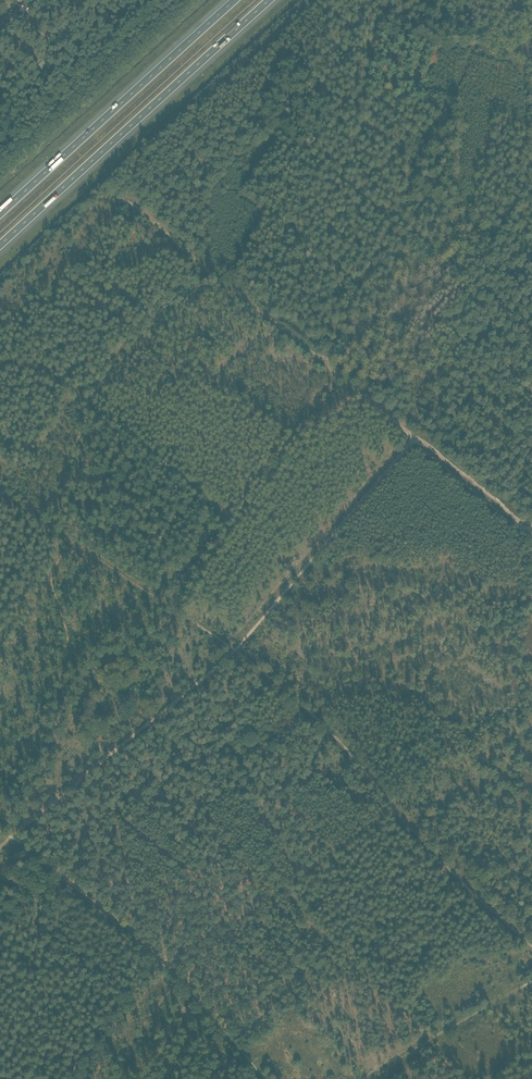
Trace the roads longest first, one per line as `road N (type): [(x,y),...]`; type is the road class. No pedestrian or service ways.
road 1 (track): [(40,519),(60,548),(50,583),(88,677),(103,759),(121,791),(117,809),(134,897)]
road 2 (motorway): [(0,246),(269,0)]
road 3 (motorway): [(235,0),(0,214)]
road 4 (track): [(207,271),(91,404),(40,519)]
road 5 (track): [(8,837),(236,650)]
road 6 (track): [(414,439),(236,650)]
road 7 (track): [(207,271),(401,426)]
road 8 (track): [(504,310),(401,426)]
road 9 (track): [(295,699),(396,812)]
road 10 (track): [(414,439),(531,533)]
road 11 (track): [(283,893),(396,812)]
road 12 (track): [(173,973),(283,893)]
road 13 (track): [(359,971),(461,901)]
road 14 (track): [(113,194),(207,271)]

